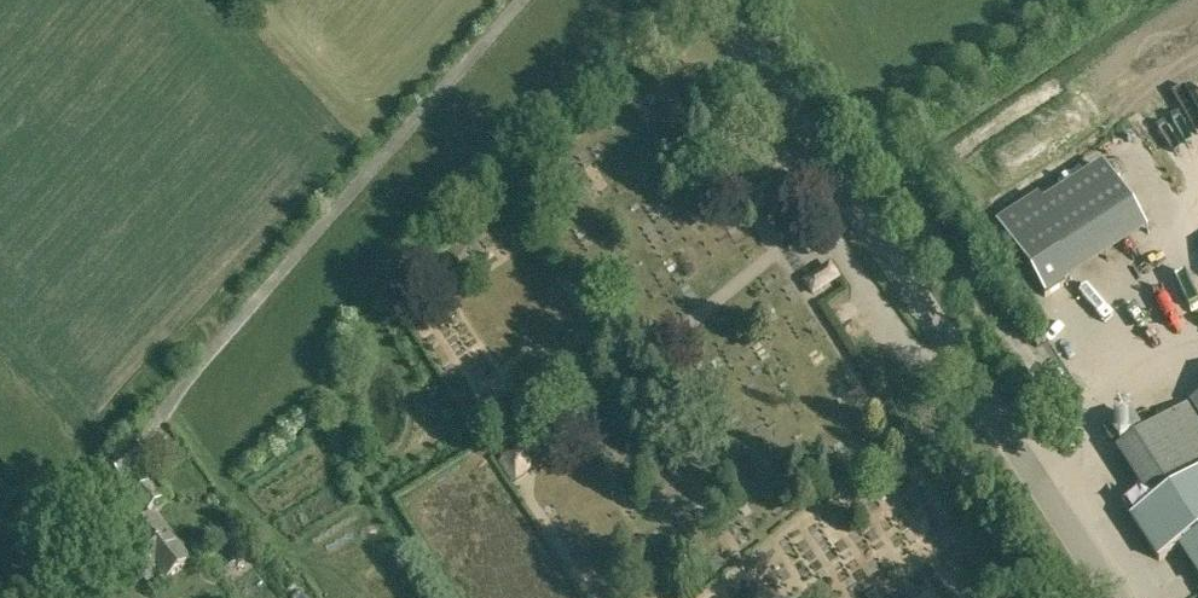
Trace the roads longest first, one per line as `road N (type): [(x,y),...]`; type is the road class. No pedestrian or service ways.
road 1 (tertiary): [(1117,597),(723,0)]

